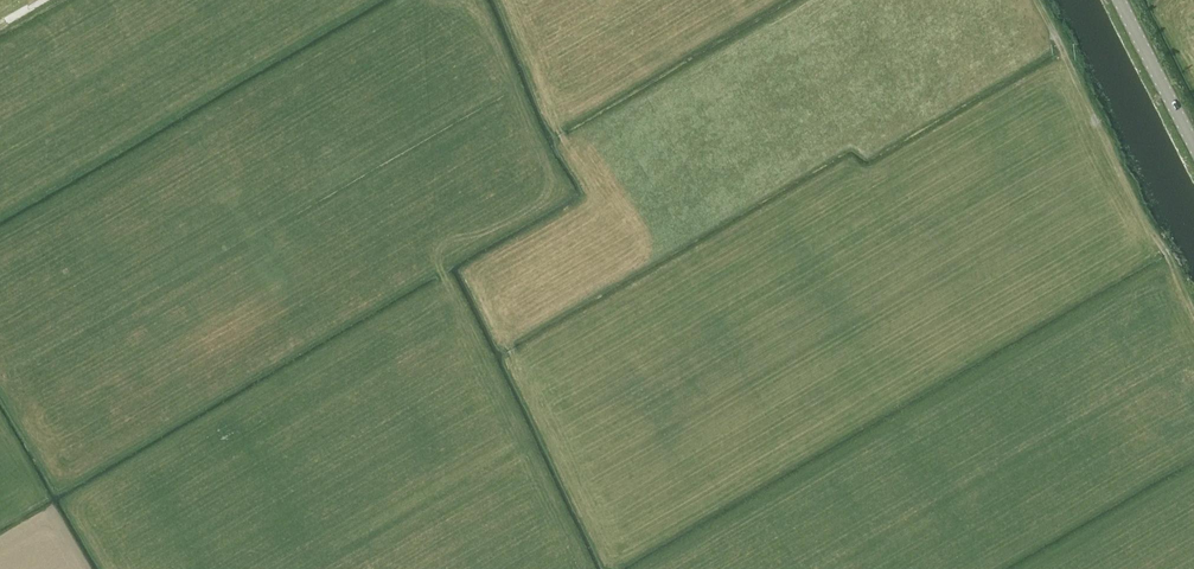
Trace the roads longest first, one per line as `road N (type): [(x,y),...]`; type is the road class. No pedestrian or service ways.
road 1 (secondary): [(1193,143),(1120,0)]

